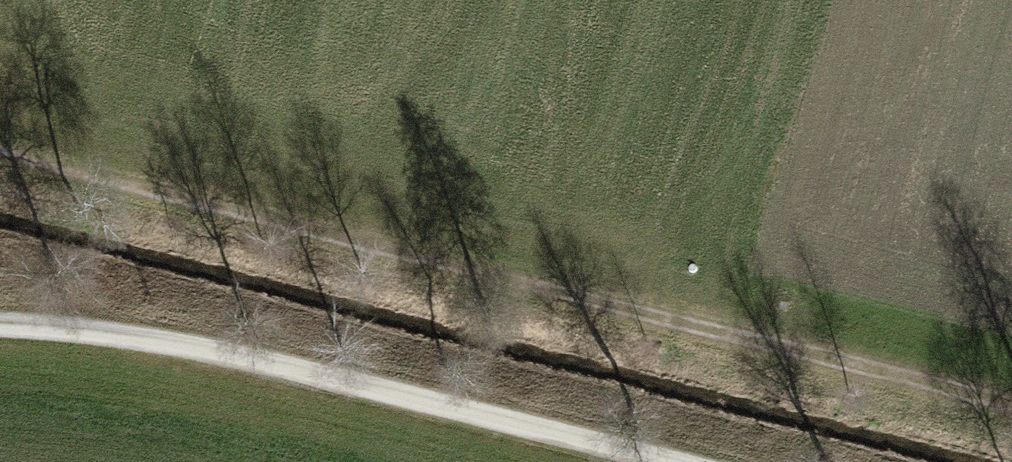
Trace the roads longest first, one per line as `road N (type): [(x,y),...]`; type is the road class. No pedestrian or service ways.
road 1 (track): [(0,153),(57,176),(1011,411)]
road 2 (track): [(663,461),(150,334),(0,324)]

